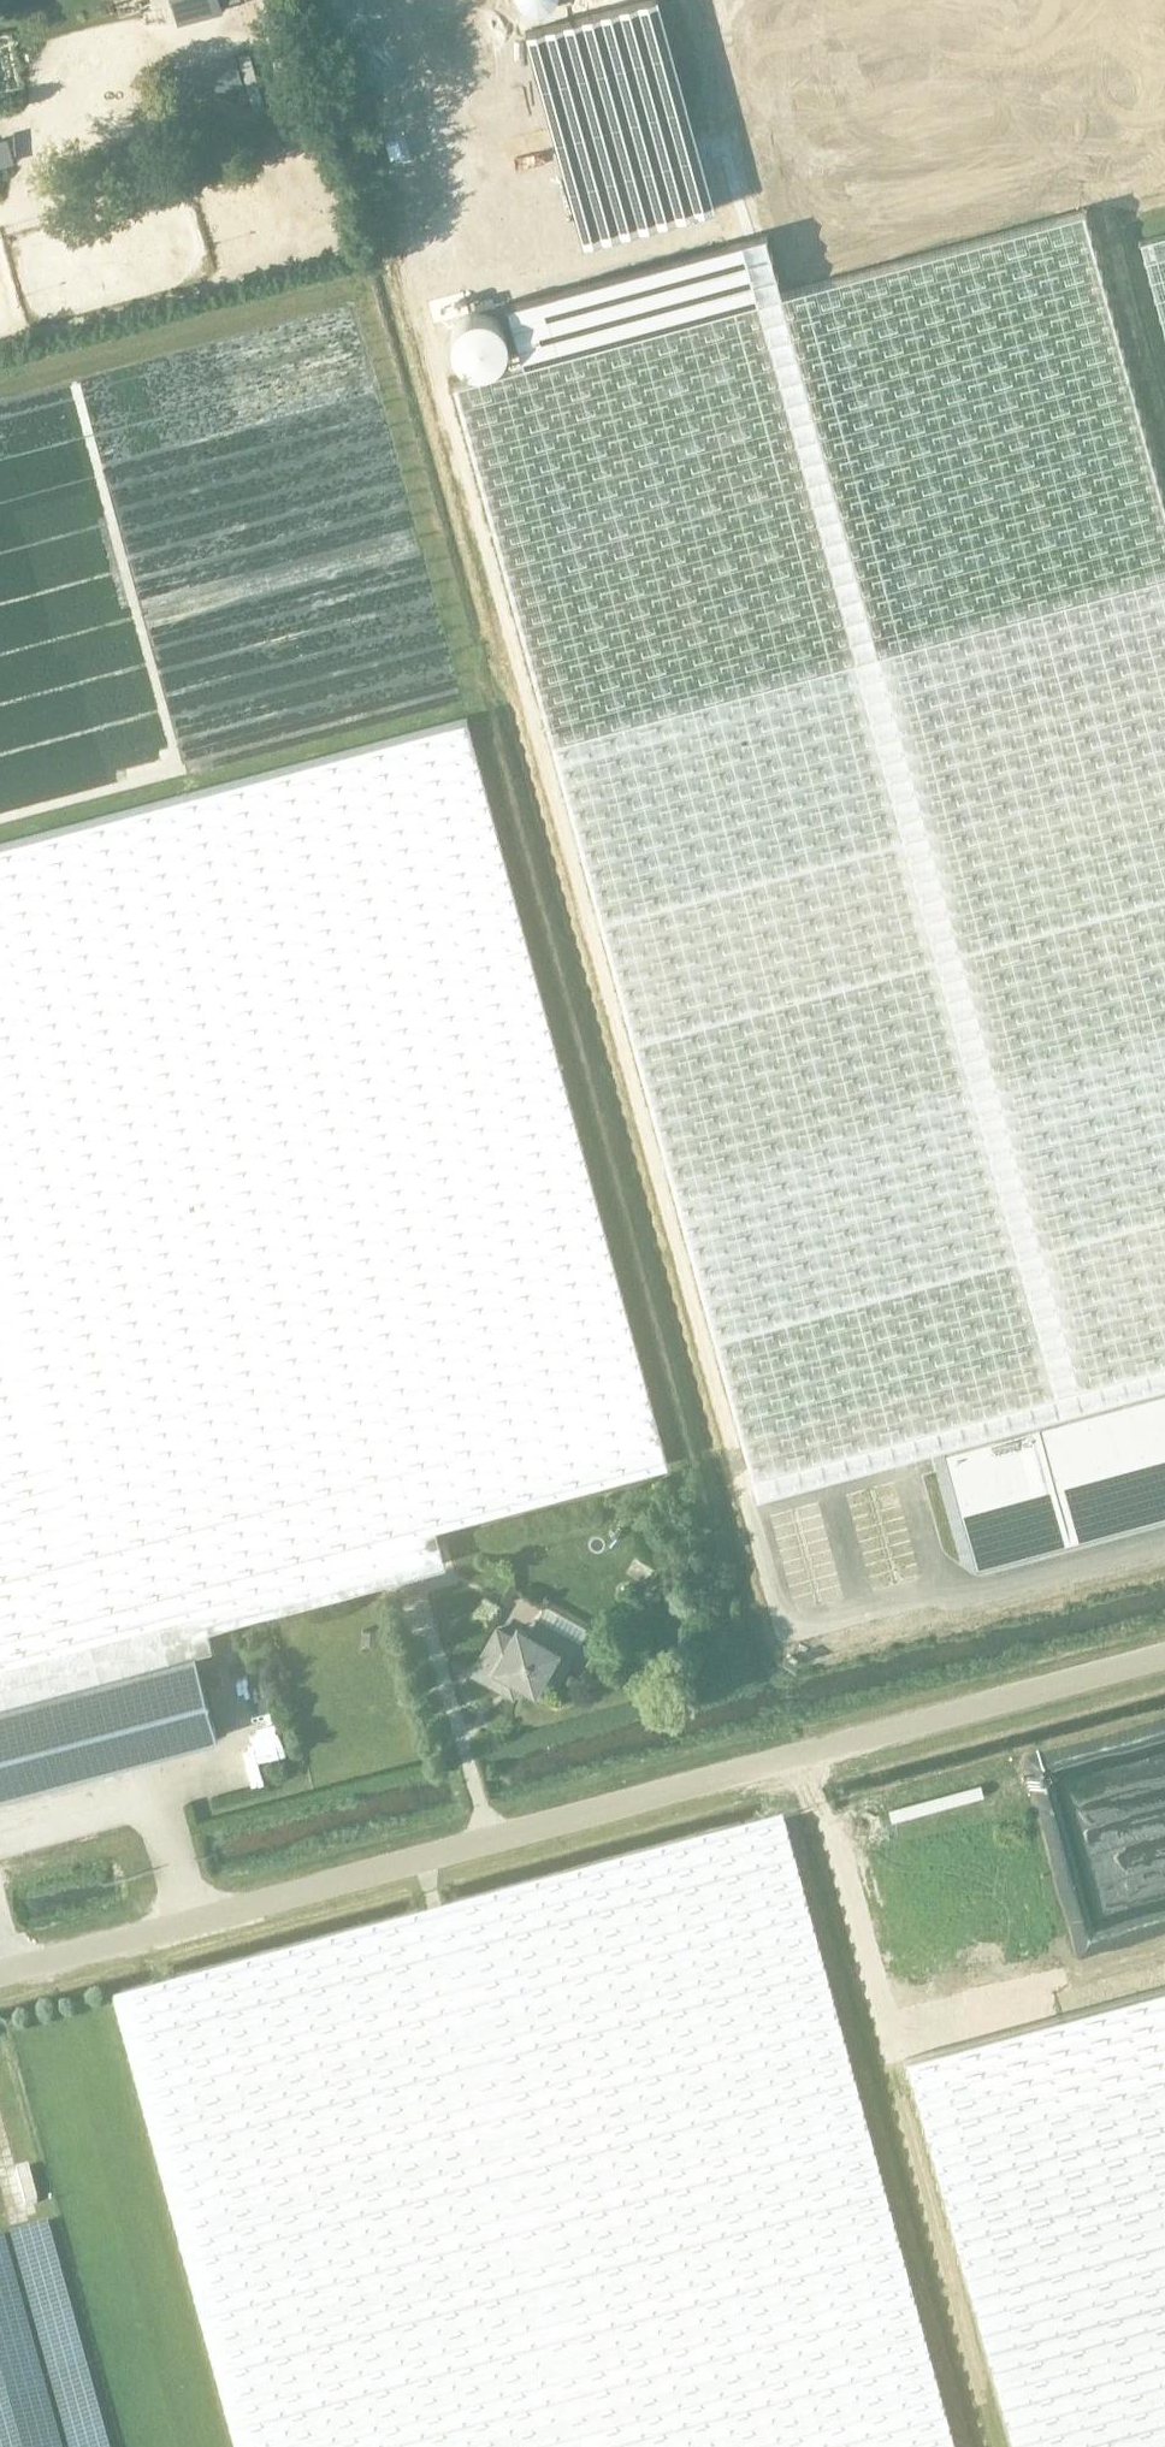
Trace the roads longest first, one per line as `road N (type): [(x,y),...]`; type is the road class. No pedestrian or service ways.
road 1 (unclassified): [(1164,1656),(0,1974)]

